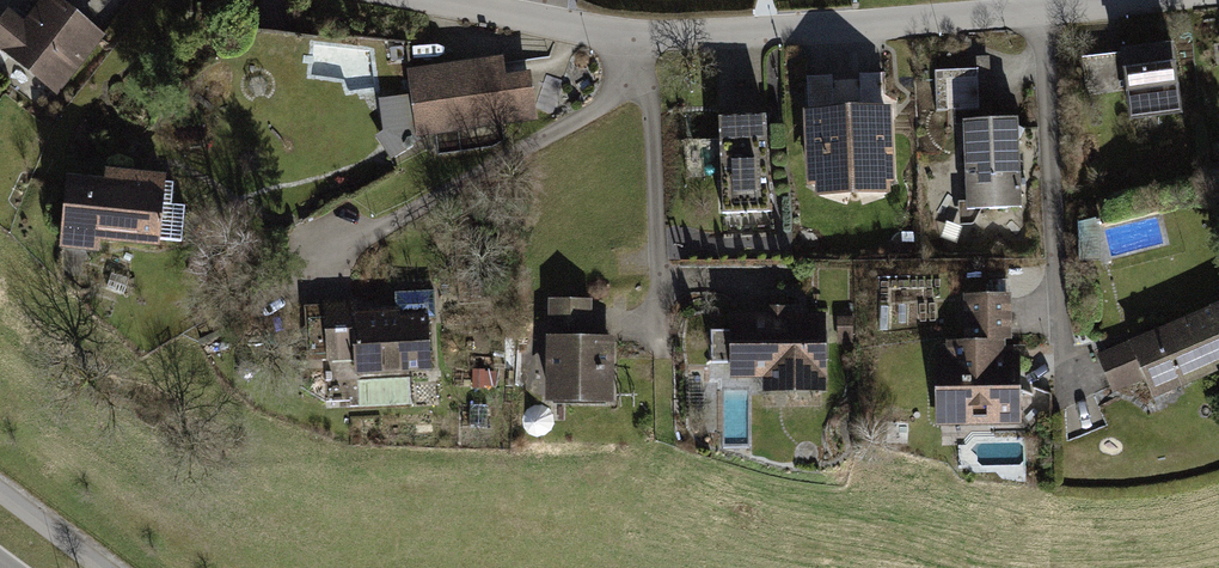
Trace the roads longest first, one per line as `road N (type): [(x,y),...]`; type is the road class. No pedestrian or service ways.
road 1 (residential): [(1139,0),(652,35),(410,0)]

